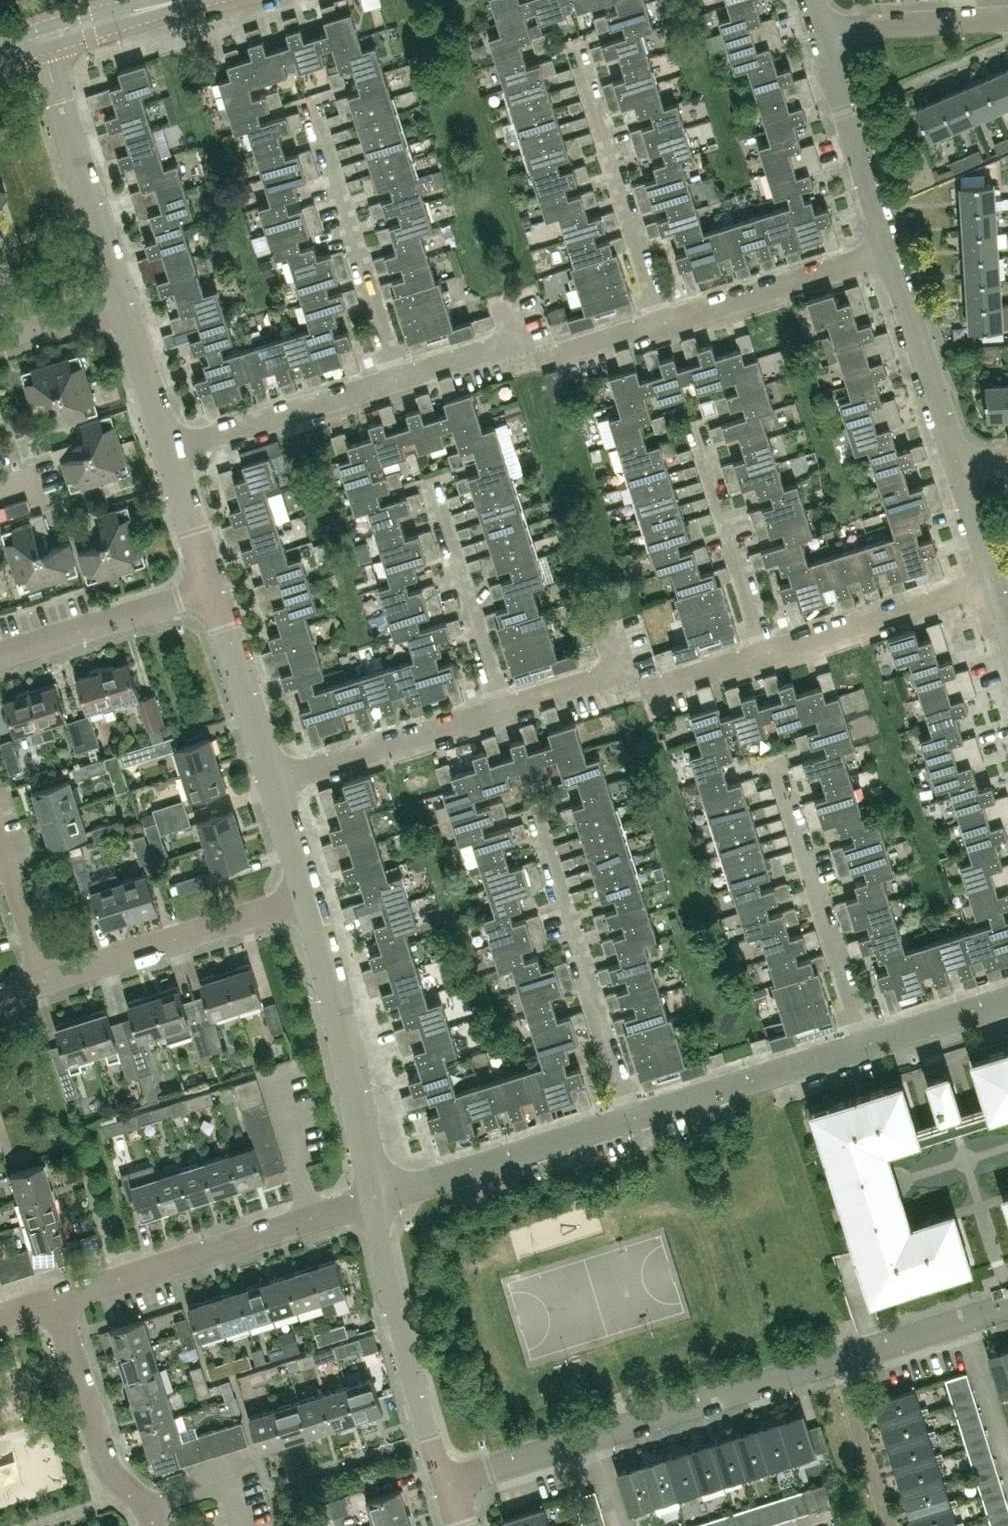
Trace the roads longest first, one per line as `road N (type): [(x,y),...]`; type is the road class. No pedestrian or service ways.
road 1 (residential): [(1007,1305),(446,1484)]
road 2 (residential): [(994,581),(890,252)]
road 3 (residential): [(54,1299),(375,1198)]
road 4 (residential): [(631,1119),(534,817)]
road 5 (residential): [(375,1198),(309,895)]
road 6 (residential): [(446,1484),(395,1309),(375,1198)]
road 7 (residential): [(666,323),(576,47)]
road 8 (residential): [(394,380),(309,106)]
road 9 (residential): [(42,981),(309,895)]
road 10 (residential): [(866,1042),(780,777)]
road 11 (residential): [(375,1198),(631,1119)]
road 12 (residential): [(890,252),(810,0)]
road 13 (residential): [(121,301),(43,50)]
road 14 (residential): [(153,1525),(105,1459),(54,1299)]
road 15 (residential): [(631,1119),(866,1042)]
road 16 (residential): [(766,654),(690,424)]
road 17 (residential): [(766,654),(994,581)]
road 18 (residential): [(167,449),(394,380)]
road 19 (residential): [(499,711),(429,485)]
road 20 (residential): [(274,783),(499,711)]
road 21 (residential): [(666,323),(890,252)]
road 22 (residential): [(211,591),(0,657)]
road 23 (residential): [(274,783),(211,591)]
road 24 (residential): [(167,449),(121,301)]
road 25 (residential): [(211,591),(167,449)]
road 26 (residential): [(866,1042),(1007,997)]
road 27 (tertiary): [(43,50),(182,0)]
road 28 (residential): [(42,981),(0,841)]
road 29 (tertiary): [(175,0),(37,29)]
road 30 (residential): [(394,380),(522,342)]
road 31 (residential): [(499,711),(624,672)]
road 32 (residential): [(545,362),(666,323)]
road 33 (residential): [(0,339),(121,301)]
road 34 (residential): [(651,691),(766,654)]

